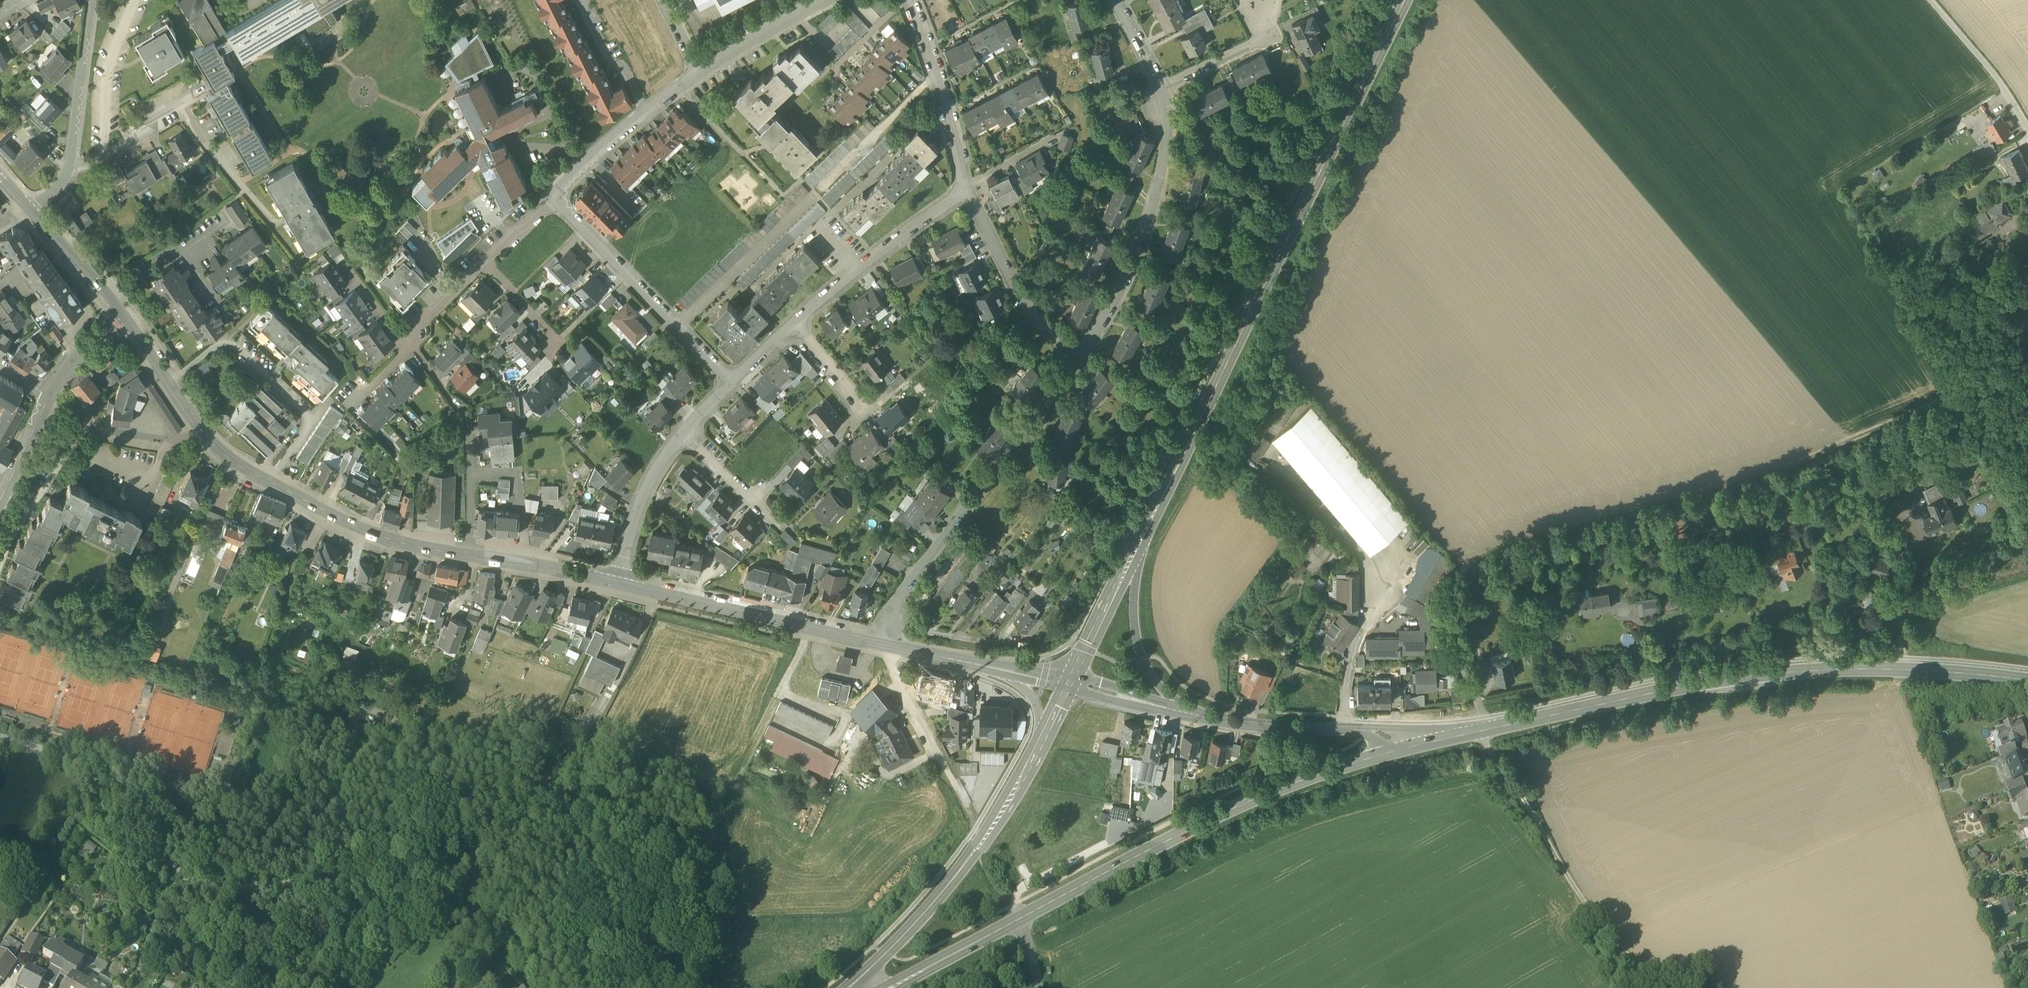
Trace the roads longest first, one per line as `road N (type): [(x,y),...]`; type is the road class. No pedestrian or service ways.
road 1 (track): [(1481,729),(1483,715),(1431,613),(1437,592),(1468,566),(1505,547),(1780,471),(2027,362)]
road 2 (secondary): [(1407,0),(1140,543)]
road 3 (secondary): [(2027,680),(1811,671),(1666,690),(1445,736)]
road 4 (secondary): [(1445,736),(1261,796),(1020,918)]
road 5 (tertiary): [(622,582),(402,538),(270,483)]
road 6 (residential): [(880,642),(881,625),(1078,360)]
road 7 (secondary): [(1047,735),(967,864),(852,987)]
road 8 (track): [(1481,729),(1487,751),(1583,902),(1655,987)]
road 9 (residential): [(1078,360),(1137,256),(1163,163),(1168,115),(1160,89)]
road 10 (secondary): [(1445,736),(1239,723),(1180,711)]
road 11 (tertiary): [(880,642),(622,582)]
road 12 (residential): [(551,195),(734,386)]
road 13 (residential): [(270,483),(305,413),(227,344),(170,385)]
road 14 (residential): [(94,0),(69,171),(29,205)]
road 15 (residential): [(796,329),(970,193)]
road 16 (residential): [(970,193),(909,0)]
road 17 (residential): [(1078,360),(1024,306),(970,193)]
road 18 (residential): [(880,642),(965,803)]
road 19 (residential): [(485,263),(361,395)]
road 20 (secondary): [(1180,711),(1144,661),(1136,630),(1140,543)]
road 21 (residential): [(622,582),(640,510),(686,434)]
road 22 (secondary): [(1140,543),(1071,687)]
road 23 (unclassified): [(2027,128),(1933,0)]
road 24 (residential): [(829,0),(698,73)]
road 25 (secondary): [(1020,918),(887,987)]
road 26 (residential): [(647,110),(627,73),(604,55),(578,0)]
road 27 (residential): [(647,110),(551,195)]
road 28 (tertiary): [(998,669),(880,642)]

